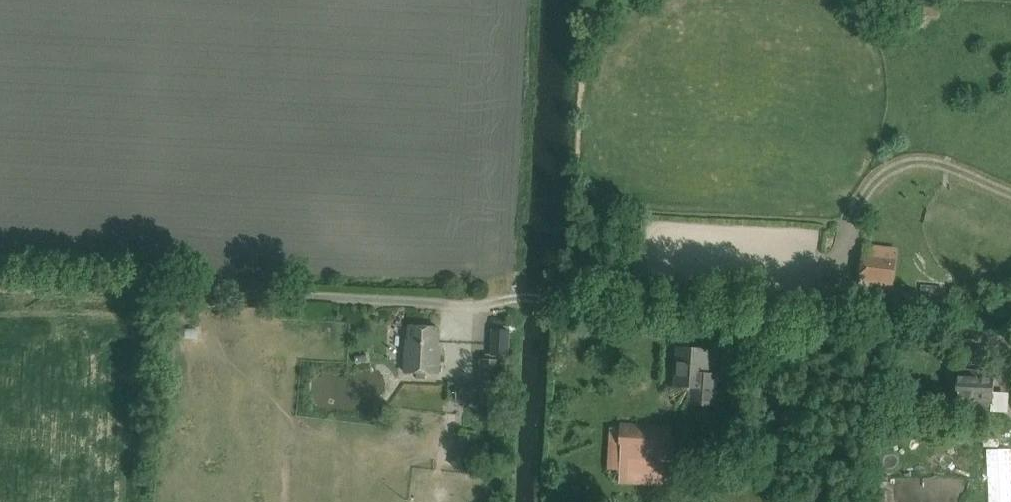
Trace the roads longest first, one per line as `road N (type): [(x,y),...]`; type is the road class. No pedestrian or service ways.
road 1 (track): [(0,286),(472,302),(533,296),(694,324),(1010,337)]
road 2 (track): [(1010,193),(922,158),(884,171),(851,219)]

